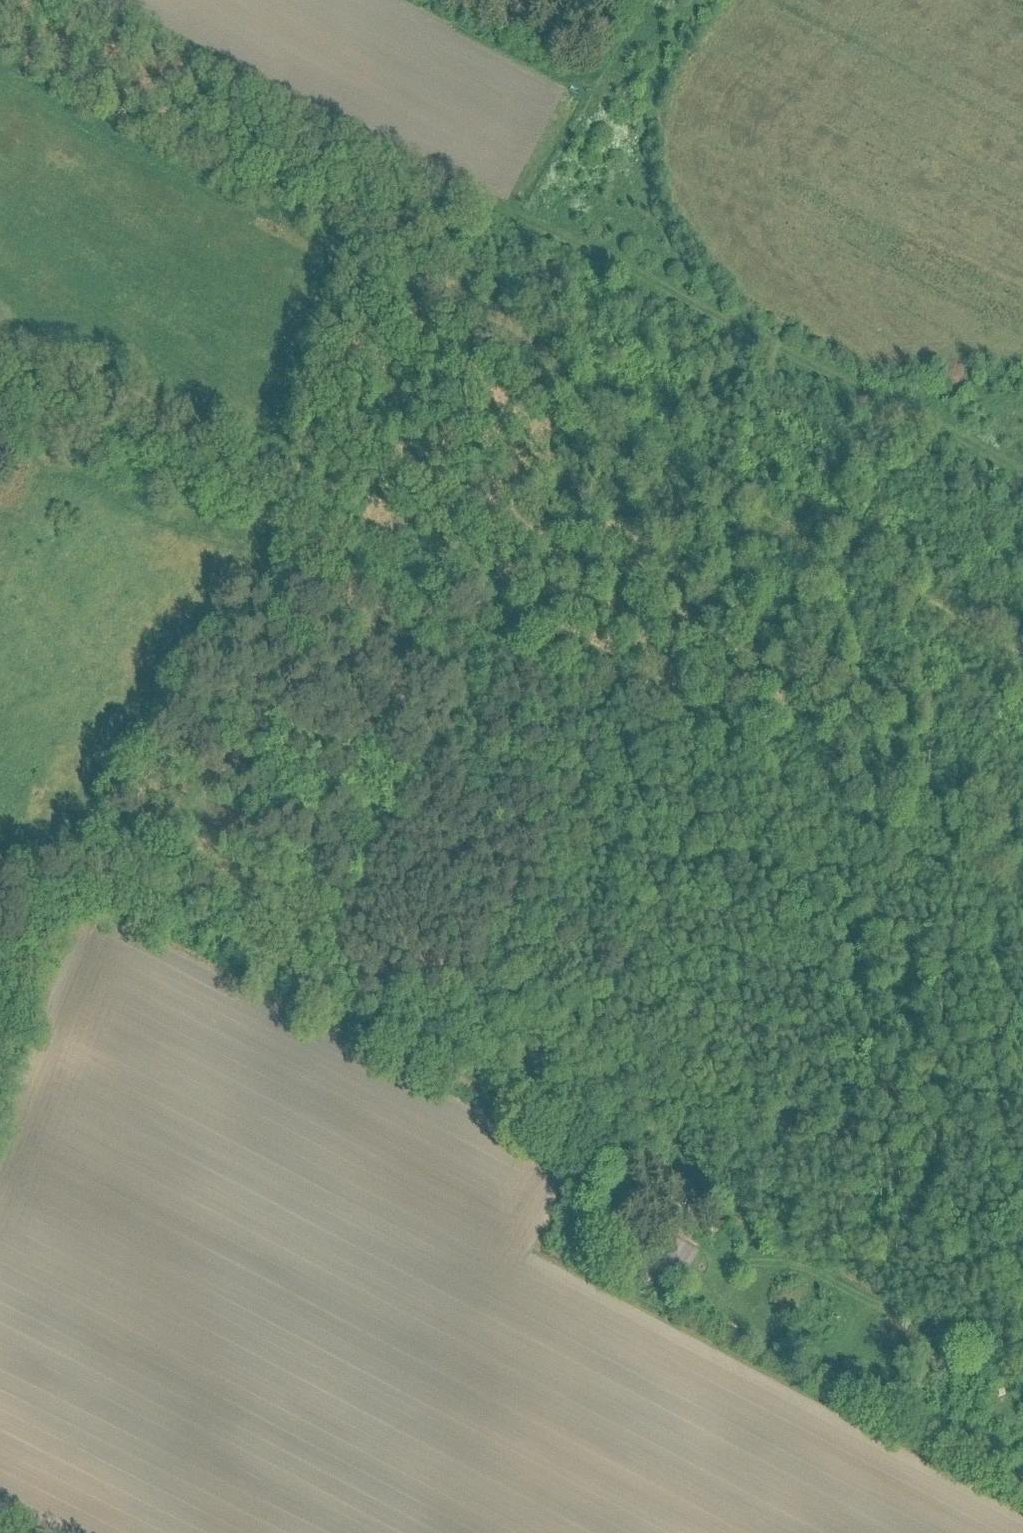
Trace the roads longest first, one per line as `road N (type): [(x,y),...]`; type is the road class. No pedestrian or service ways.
road 1 (track): [(1022,662),(607,443),(553,366),(406,272),(306,249),(258,223)]
road 2 (track): [(276,538),(755,783),(1022,933)]
road 3 (track): [(1022,474),(515,219)]
road 4 (track): [(1022,1384),(805,1270),(734,1260)]

